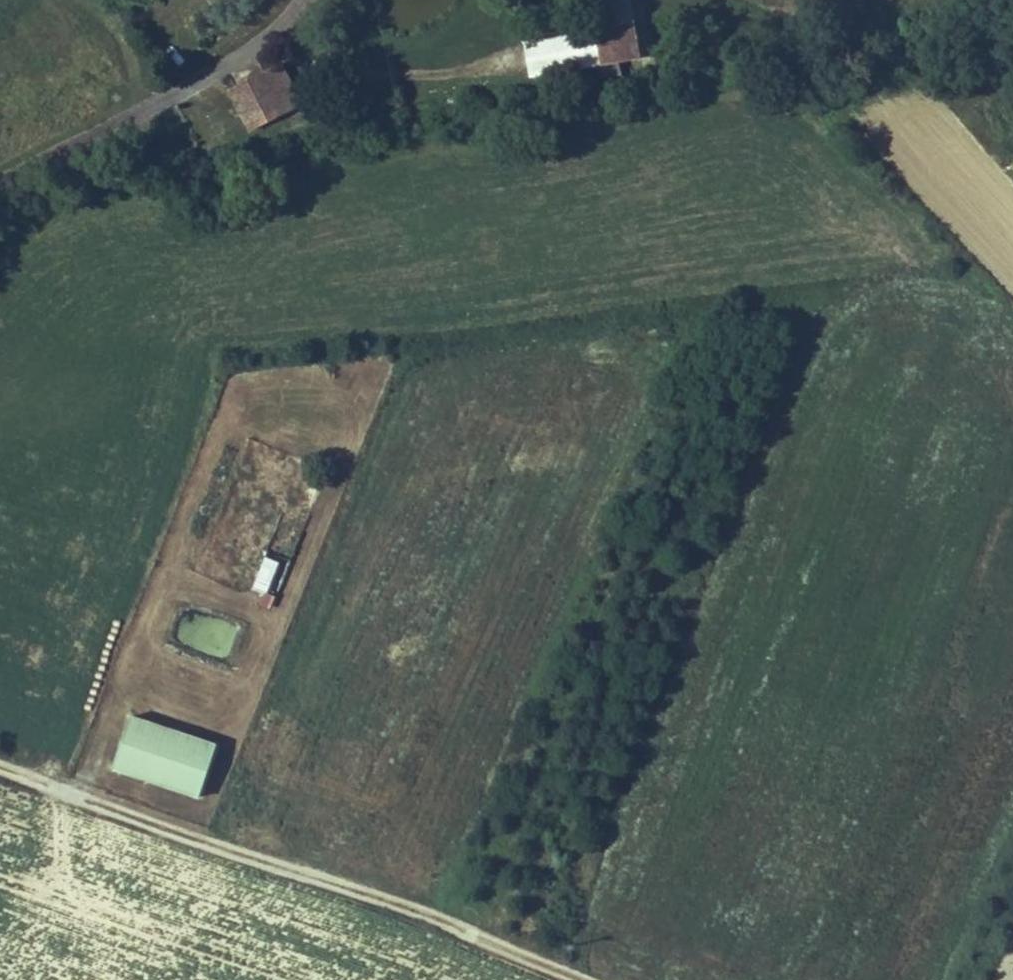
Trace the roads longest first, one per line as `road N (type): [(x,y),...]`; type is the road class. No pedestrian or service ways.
road 1 (track): [(0,770),(572,979)]
road 2 (unclassified): [(112,134),(0,191)]

